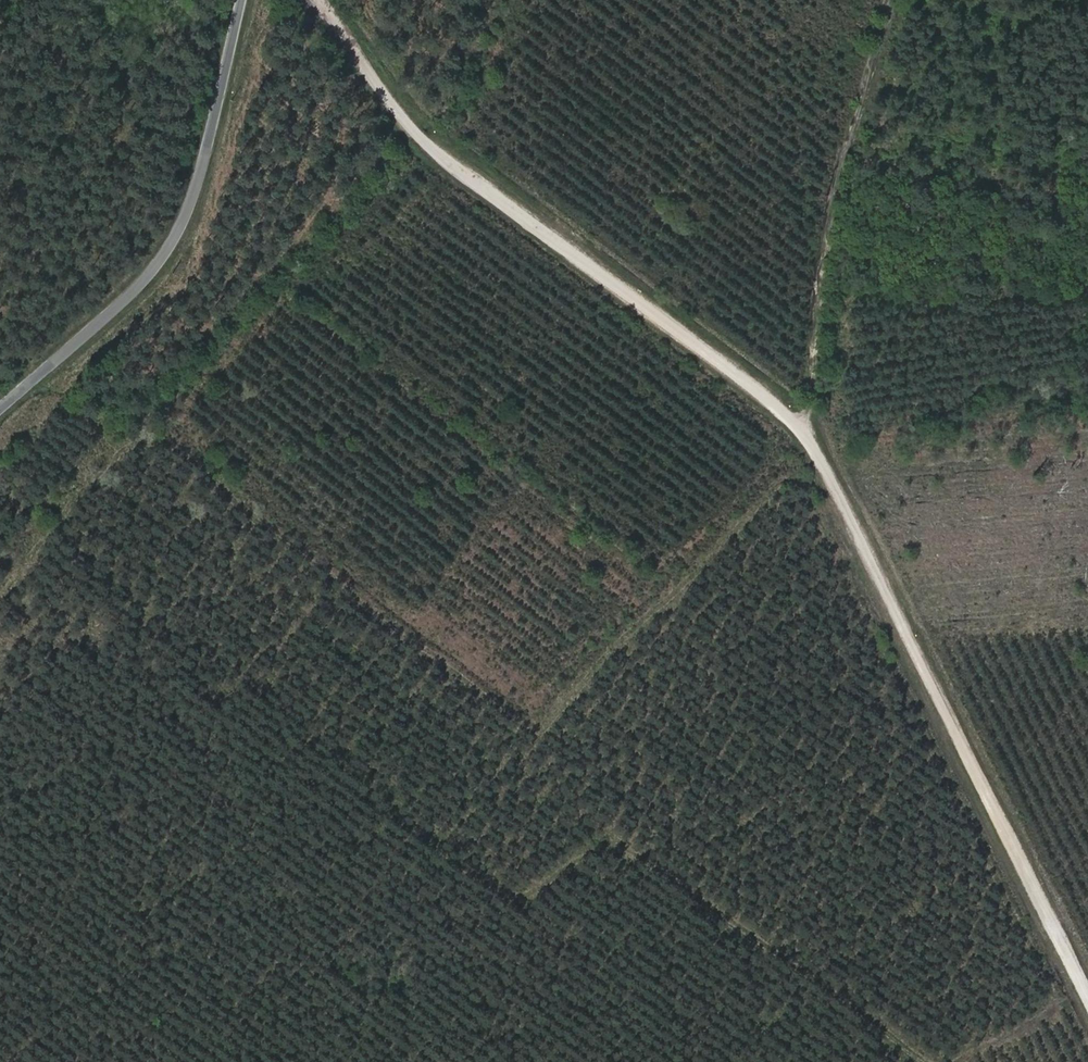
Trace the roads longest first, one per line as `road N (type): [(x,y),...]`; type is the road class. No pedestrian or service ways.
road 1 (track): [(319,0),(421,139),(743,379),(805,439),(1087,994)]
road 2 (tertiary): [(0,409),(128,296),(168,249),(198,179),(241,0)]

